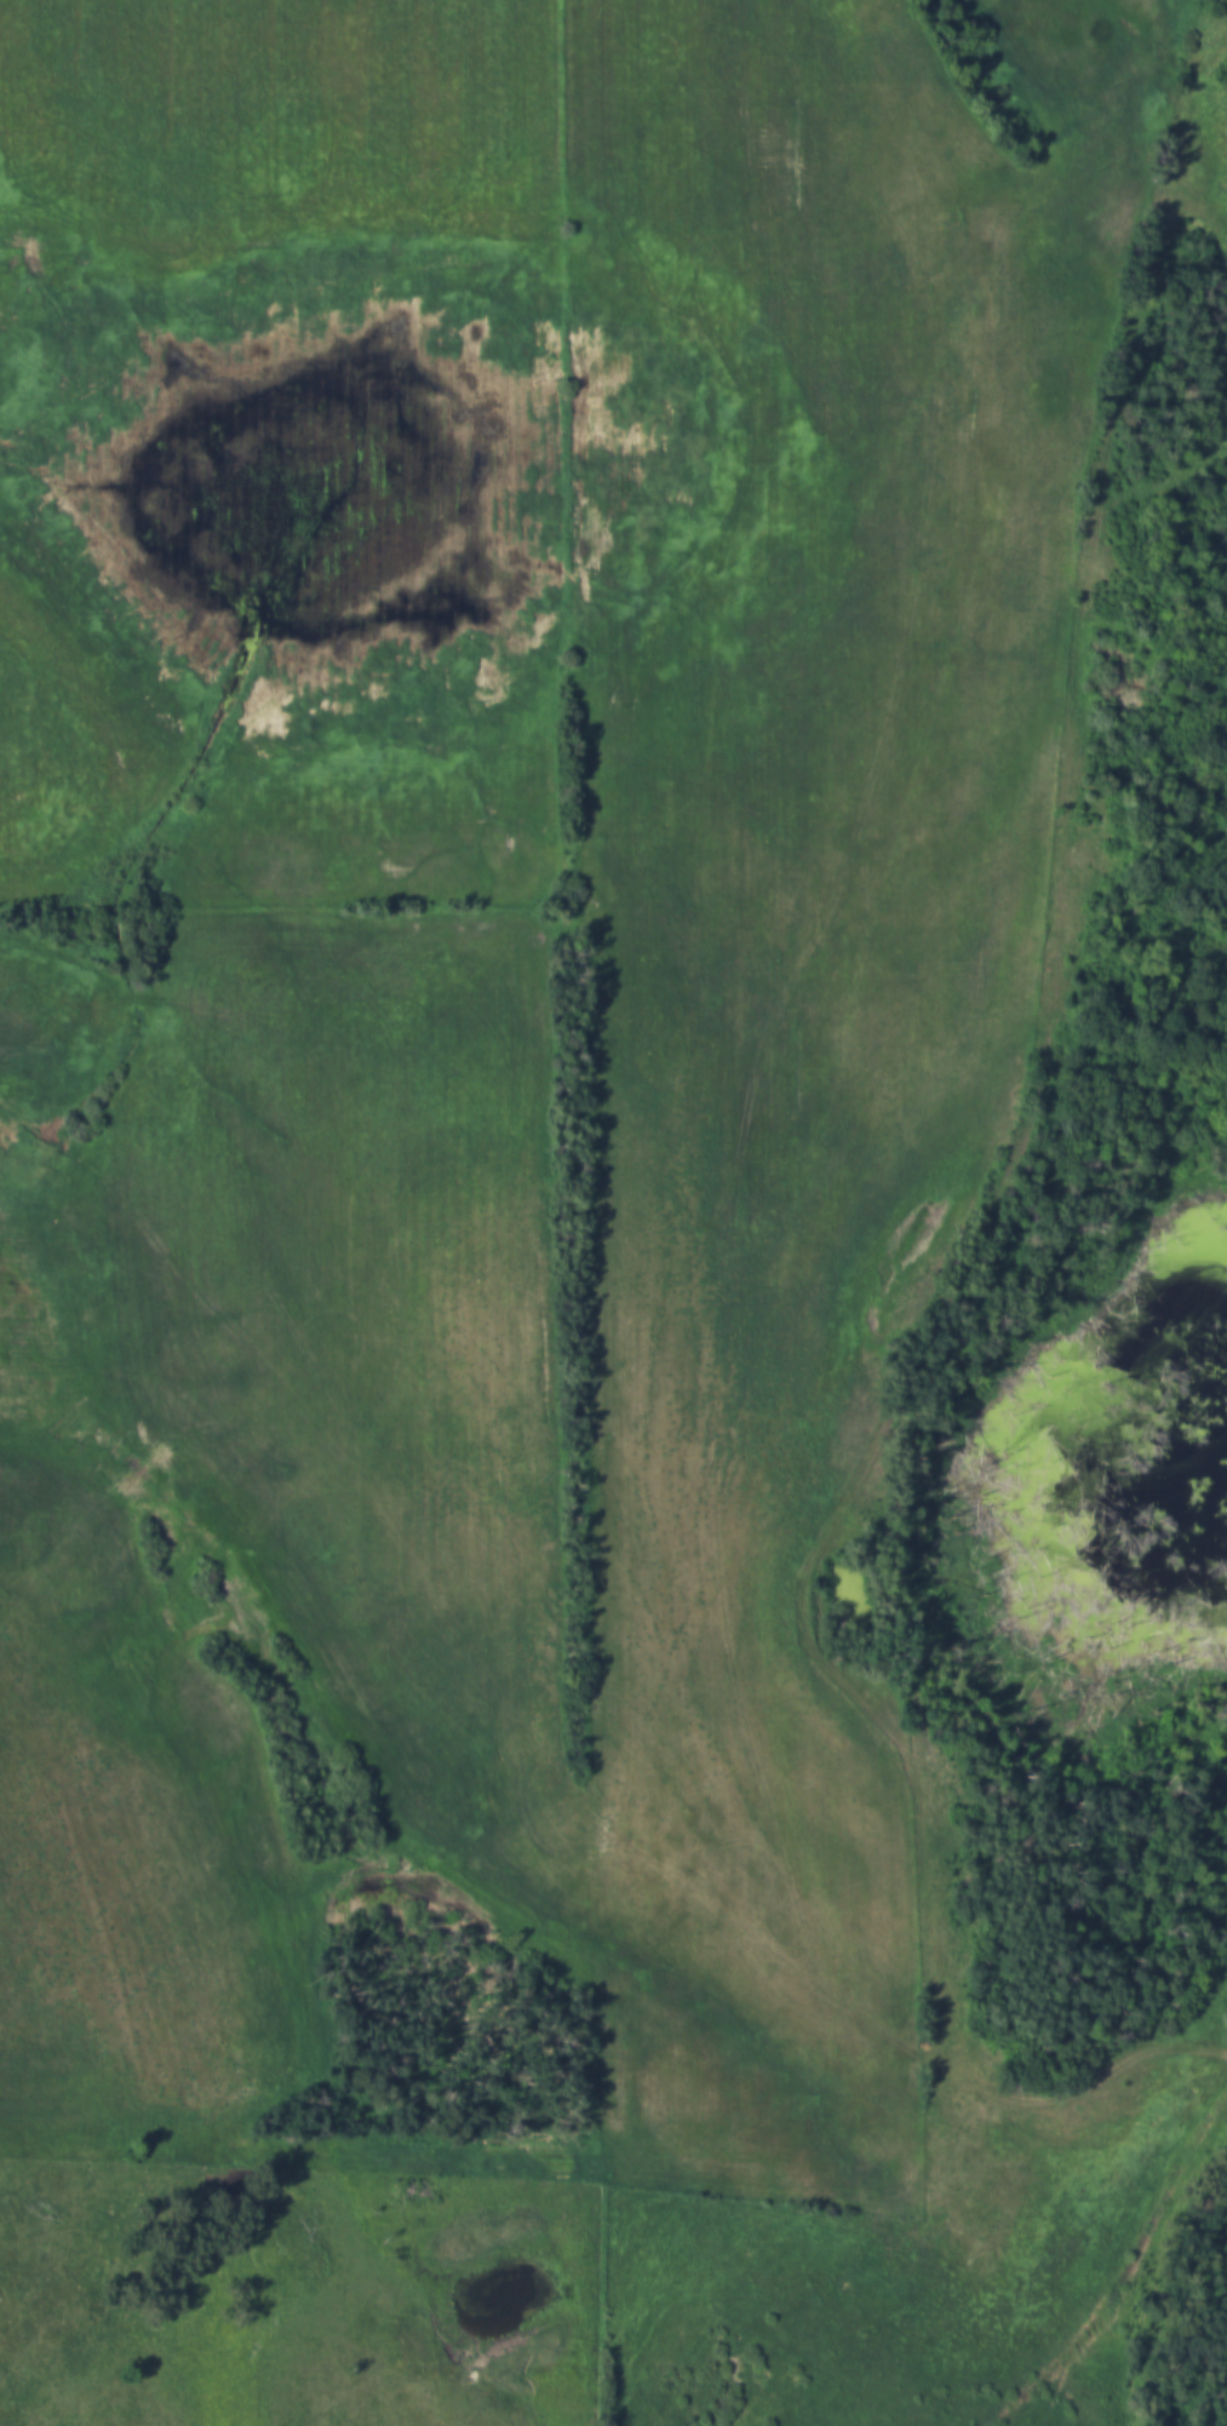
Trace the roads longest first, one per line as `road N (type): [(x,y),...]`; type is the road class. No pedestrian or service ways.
road 1 (track): [(918,2044),(993,2087),(1020,2091),(1061,2091),(1153,2040),(1185,2036),(1226,2046)]

